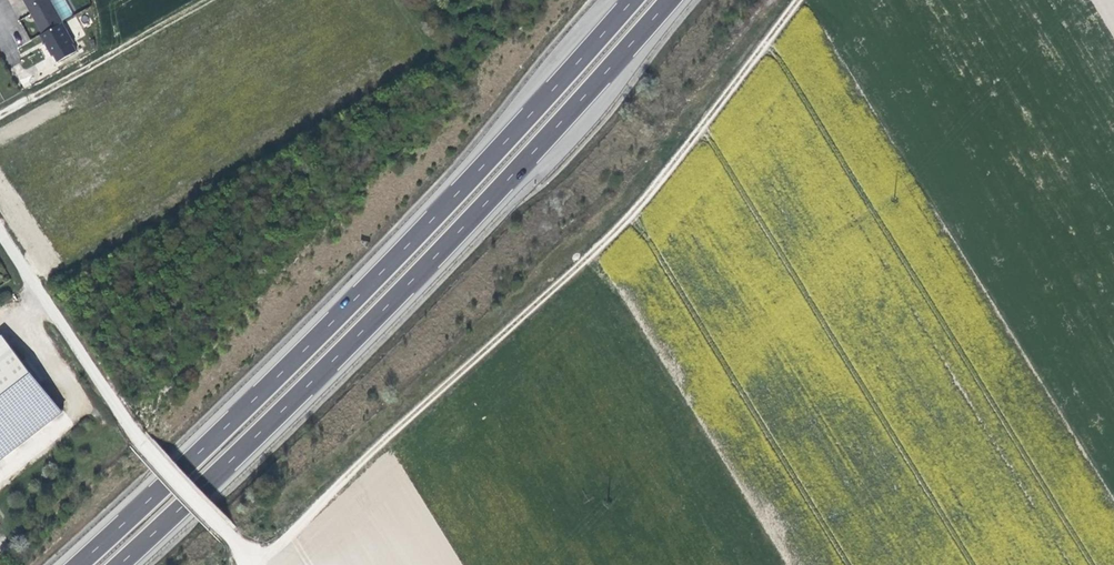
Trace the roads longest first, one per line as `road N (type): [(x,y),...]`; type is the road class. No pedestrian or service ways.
road 1 (track): [(245,562),(331,497),(593,257),(683,162),(802,0)]
road 2 (motorway): [(632,0),(331,324),(79,564)]
road 3 (motorway): [(120,564),(466,224),(669,0)]
road 4 (residential): [(0,232),(139,435)]
road 5 (track): [(0,112),(201,0)]
road 6 (unclassified): [(139,435),(245,564)]

